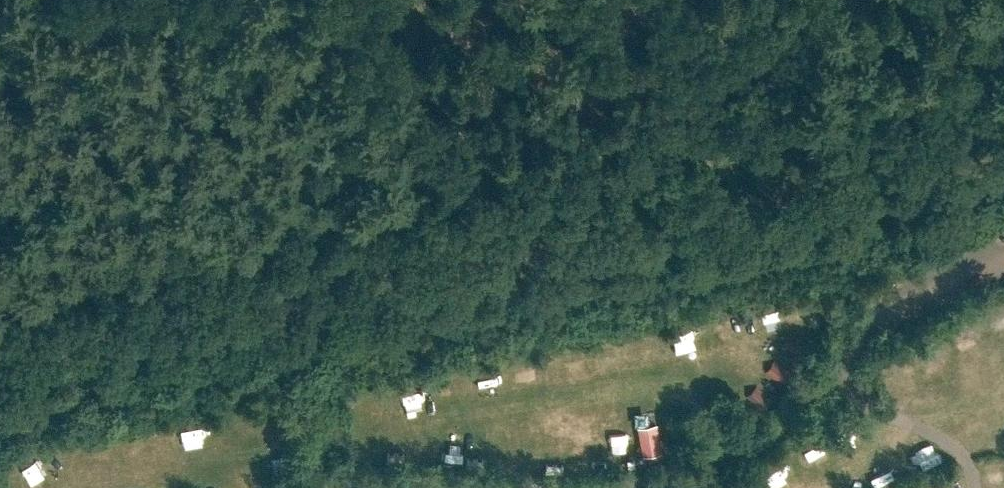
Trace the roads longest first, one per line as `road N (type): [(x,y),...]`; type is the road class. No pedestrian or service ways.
road 1 (unclassified): [(0,366),(1003,173)]
road 2 (track): [(1003,246),(857,335),(727,465),(690,481),(616,487)]
road 3 (track): [(597,487),(388,481),(352,487)]

